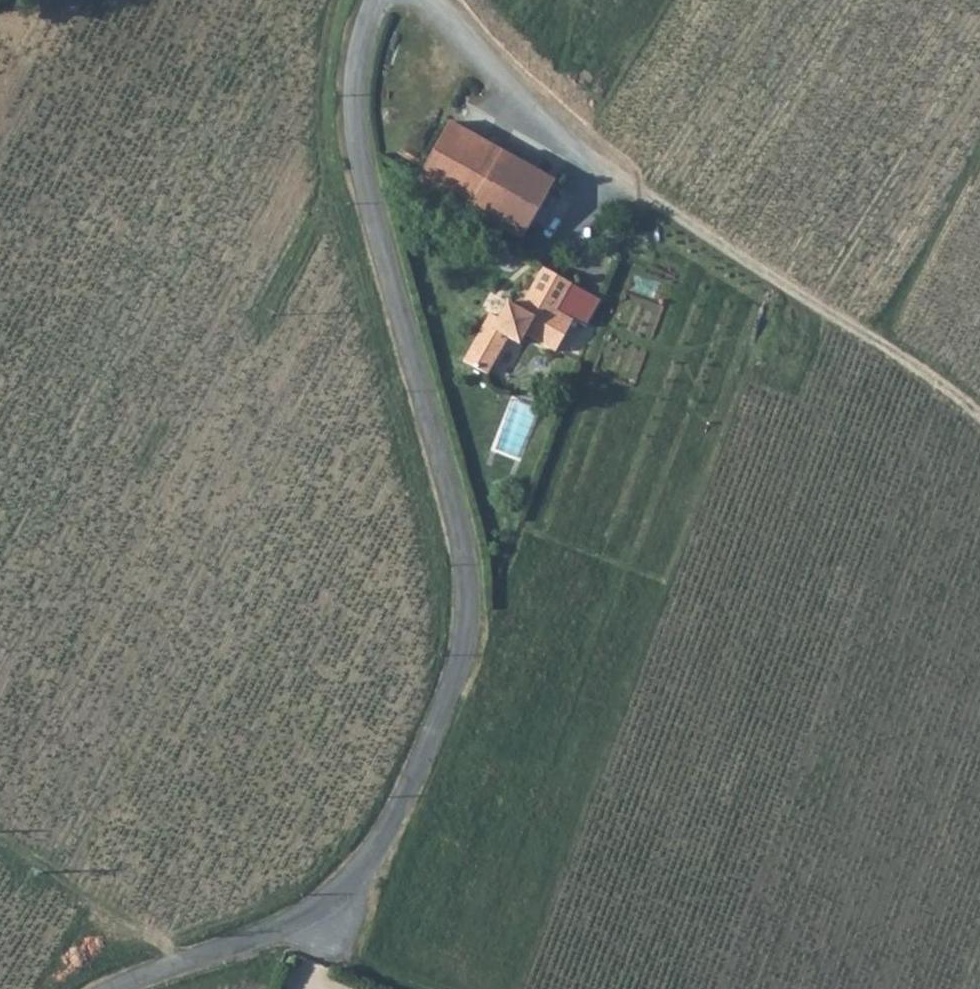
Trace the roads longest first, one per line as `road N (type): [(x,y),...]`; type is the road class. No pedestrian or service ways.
road 1 (unclassified): [(122,988),(272,935),(340,892),(414,777),(461,661),(464,575),(455,526),(356,175),(350,102),(358,33),(372,0)]
road 2 (track): [(979,416),(706,239)]
road 3 (track): [(184,966),(0,849)]

